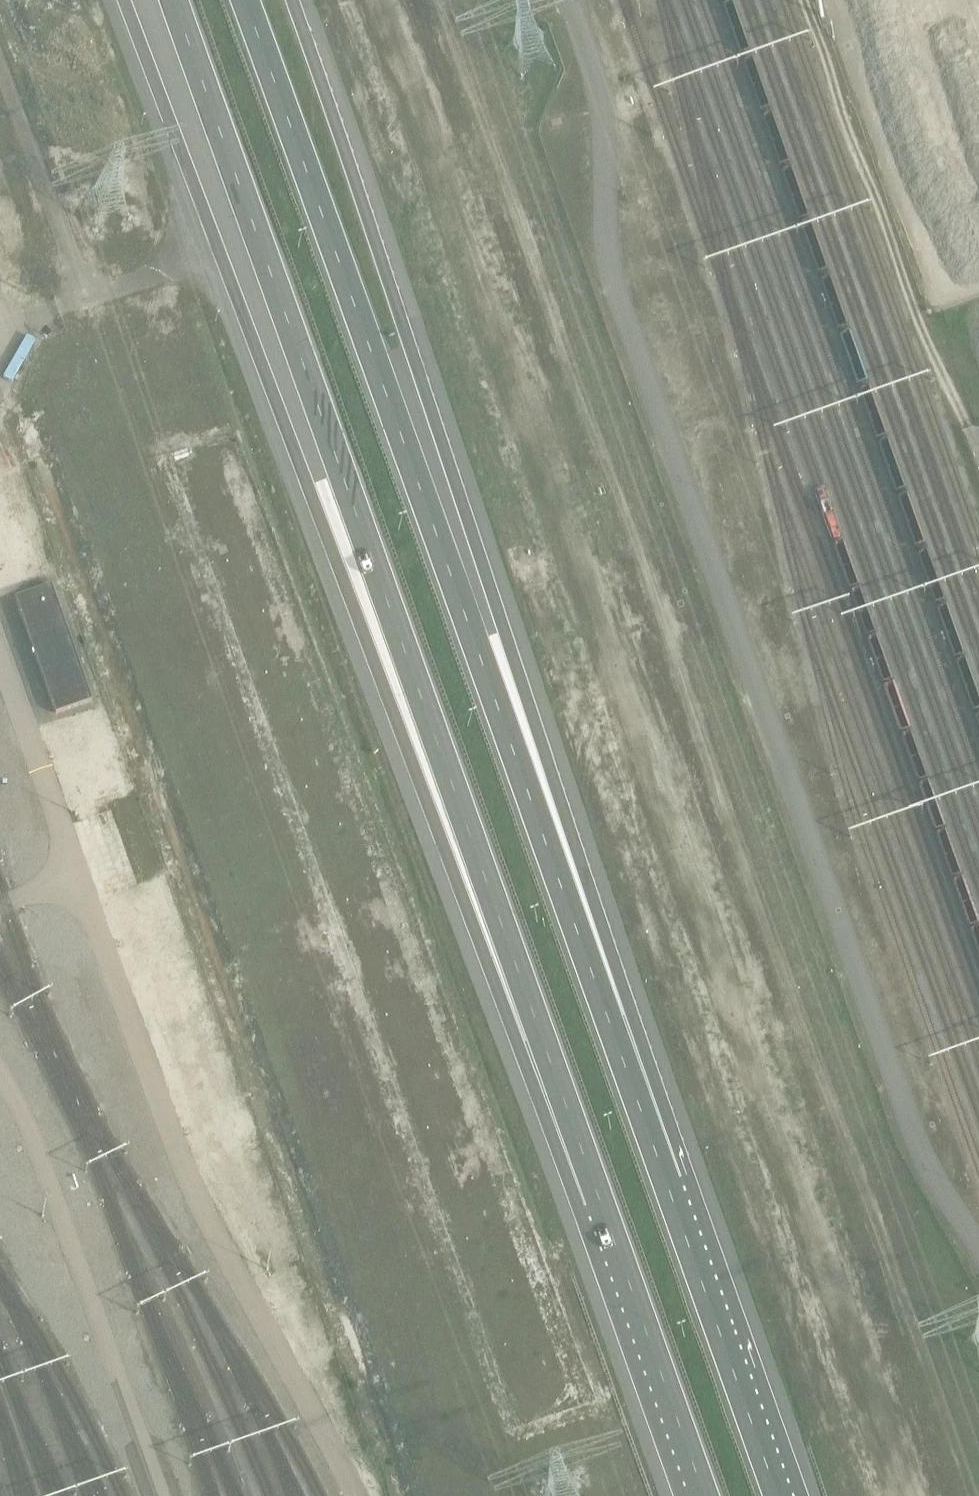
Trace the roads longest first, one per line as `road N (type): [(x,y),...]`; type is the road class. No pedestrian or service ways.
road 1 (trunk): [(124,0),(556,1145),(599,1200)]
road 2 (trunk): [(174,0),(599,1200)]
road 3 (trunk): [(666,1180),(243,0)]
road 4 (trunk): [(666,1180),(629,1004),(292,0)]
road 5 (track): [(805,0),(907,288),(968,426)]
road 6 (trunk): [(778,1495),(666,1180)]
road 7 (trunk): [(599,1200),(701,1495)]

